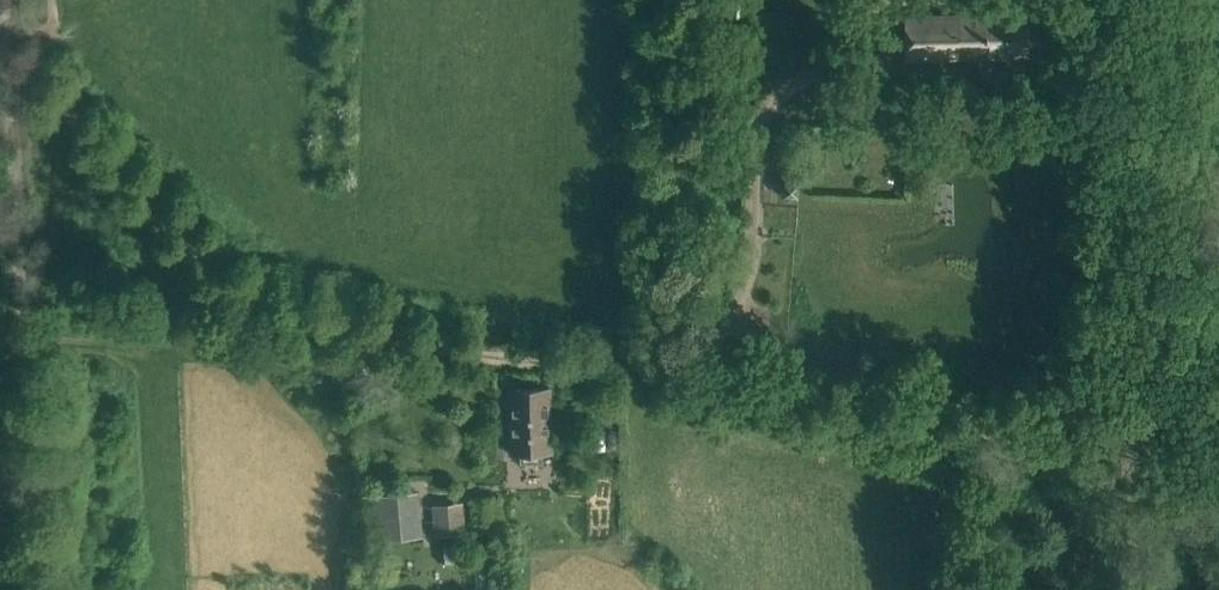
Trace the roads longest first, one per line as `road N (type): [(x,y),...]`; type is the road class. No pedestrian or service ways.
road 1 (track): [(3,54),(274,309),(632,390),(1099,468),(1218,478)]
road 2 (track): [(32,589),(14,93),(3,54)]
road 3 (track): [(1110,0),(1099,468)]
road 4 (track): [(1106,468),(1108,589)]

